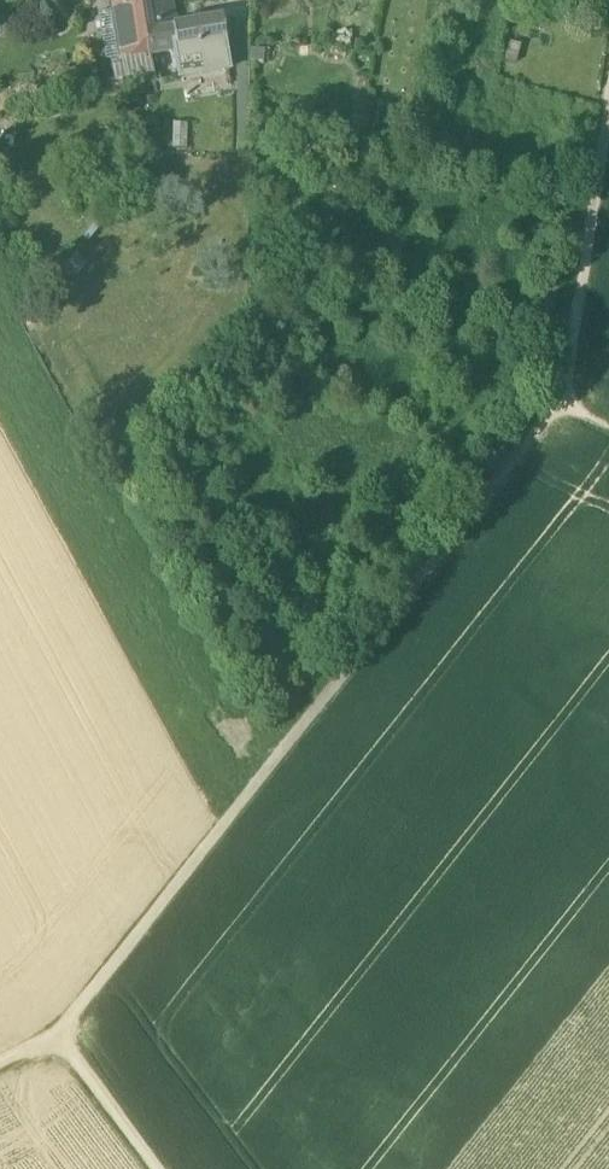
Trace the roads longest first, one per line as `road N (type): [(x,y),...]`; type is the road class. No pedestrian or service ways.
road 1 (track): [(608,107),(559,404),(52,1033),(0,1060)]
road 2 (track): [(52,1033),(155,1168)]

